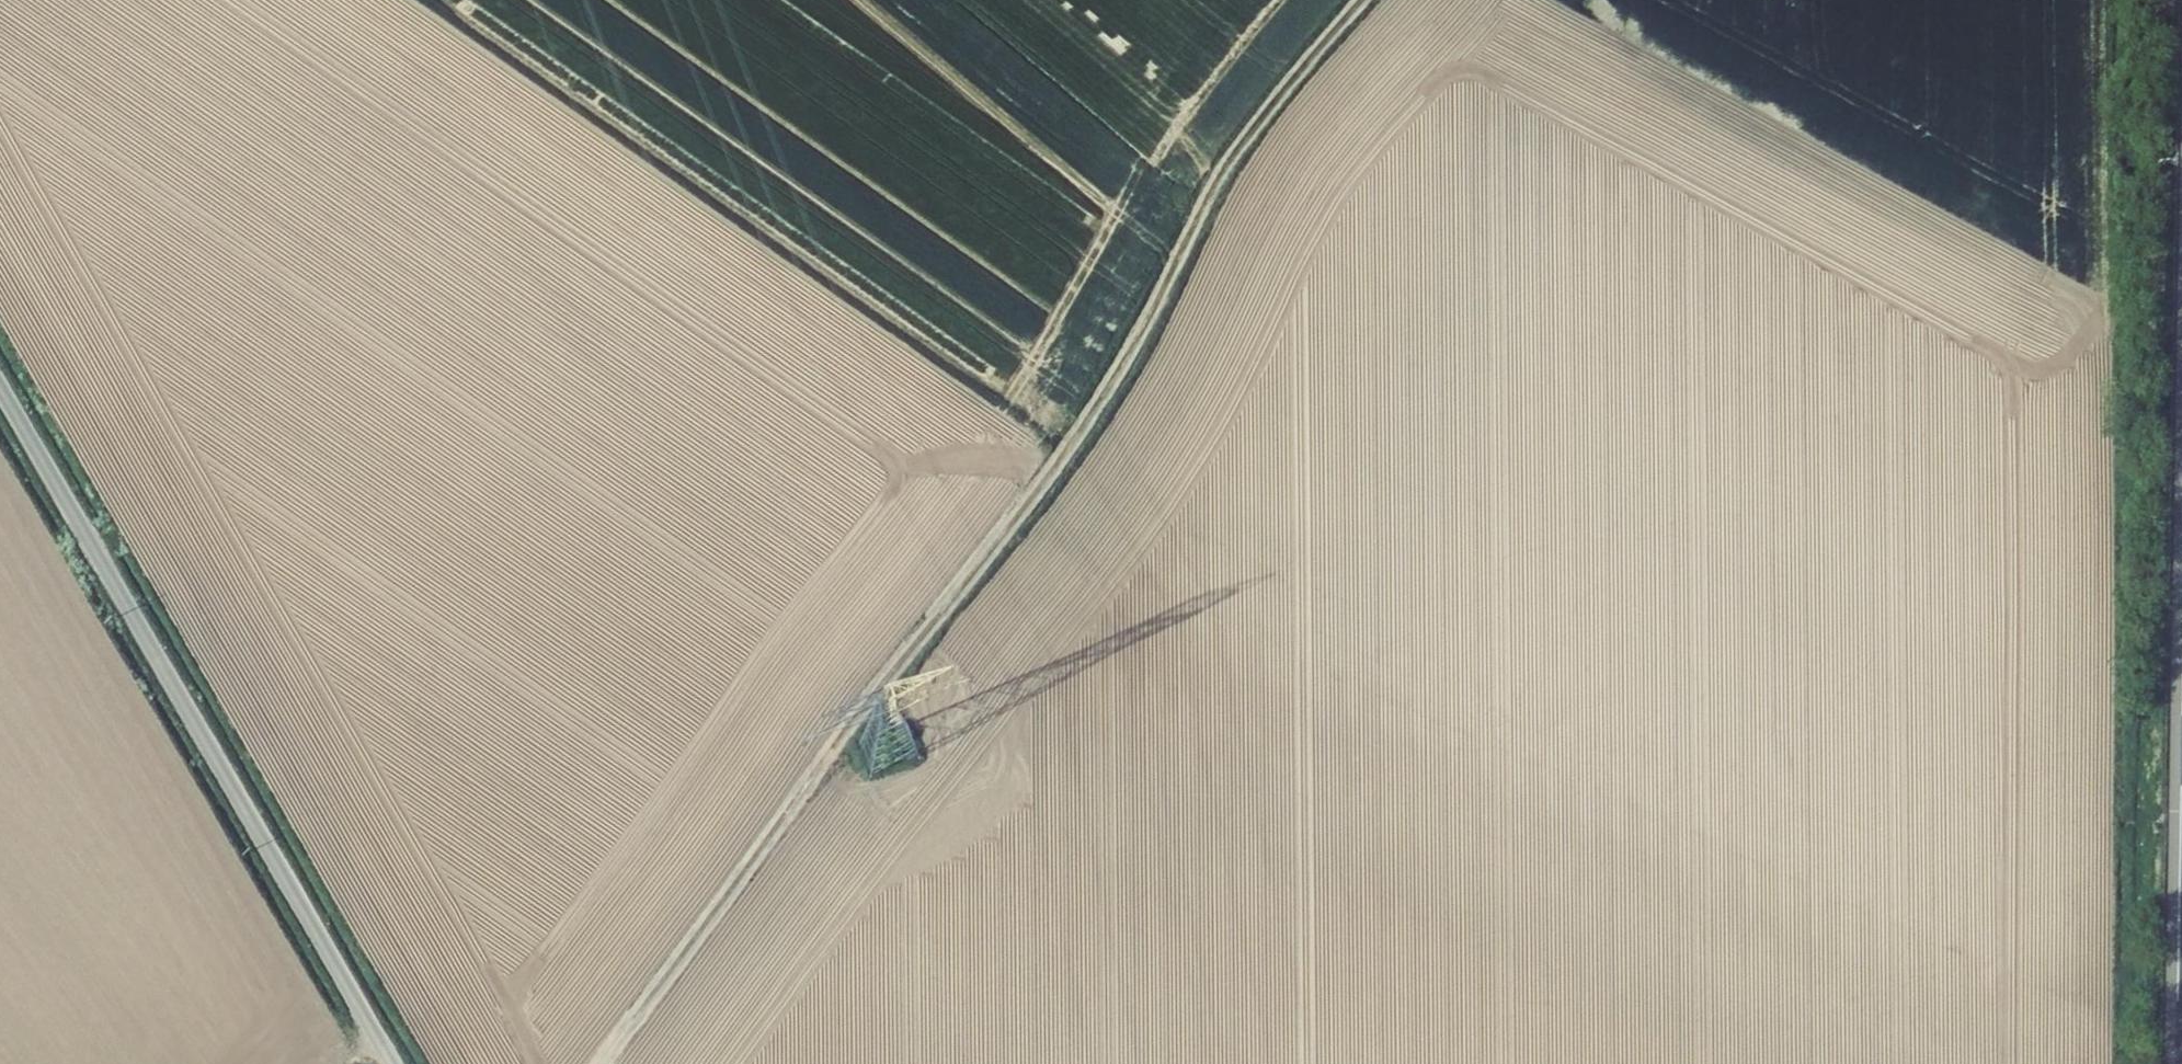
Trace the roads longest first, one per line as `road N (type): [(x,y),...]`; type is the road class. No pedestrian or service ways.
road 1 (track): [(603,1063),(1082,435),(1216,188),(1317,48),(1365,0)]
road 2 (unclassified): [(0,383),(393,1063)]

